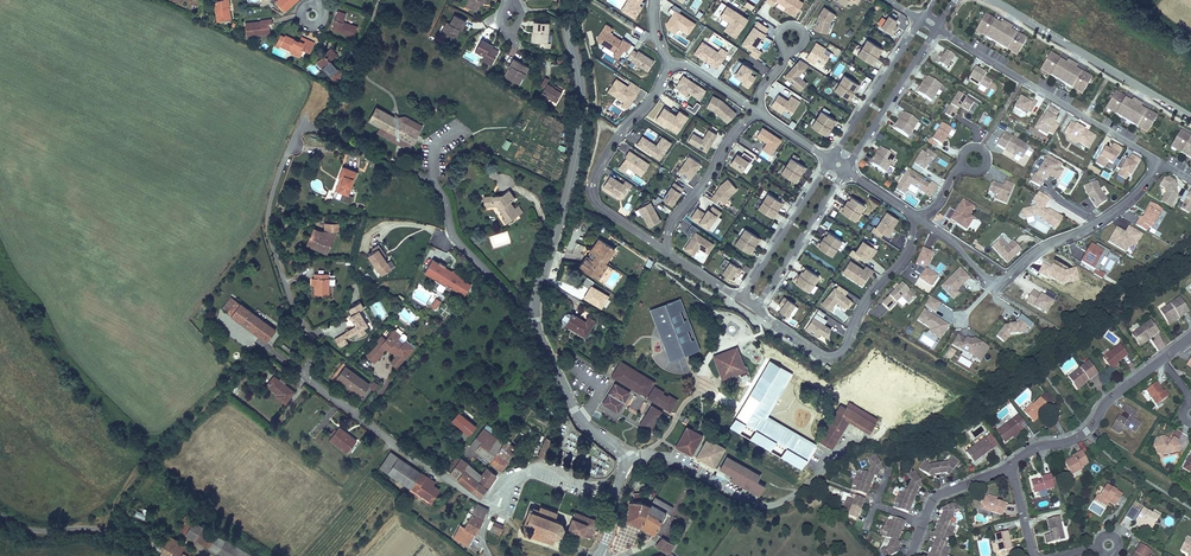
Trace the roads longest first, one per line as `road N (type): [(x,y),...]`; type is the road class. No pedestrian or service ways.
road 1 (residential): [(321,130),(295,137),(267,222),(295,312),(311,337),(307,379),(493,507)]
road 2 (tertiary): [(576,0),(568,28),(581,87),(576,158),(534,311)]
road 3 (residential): [(876,440),(845,449),(802,489),(768,506),(645,454),(624,460)]
road 4 (residential): [(756,310),(822,355),(843,351),(872,293),(908,253),(917,217)]
road 5 (residential): [(937,29),(1154,165)]
road 6 (residential): [(667,251),(600,206),(591,185),(669,65)]
road 7 (track): [(98,529),(260,343)]
road 8 (residential): [(989,0),(1190,117)]
road 9 (residential): [(534,311),(452,229),(433,181),(435,150),(456,129)]
road 10 (residential): [(1154,165),(1107,215),(994,282)]
road 11 (residential): [(1010,468),(1035,448),(1075,441),(1112,396),(1162,360)]
road 12 (tertiary): [(534,311),(574,410),(624,460)]
road 13 (residential): [(667,251),(670,223),(733,131),(756,111)]
road 14 (residential): [(845,170),(937,29)]
road 15 (residential): [(922,20),(830,160)]
road 16 (residential): [(756,310),(845,170)]
road 17 (residential): [(830,160),(742,299)]
road 18 (unclassified): [(0,516),(39,532),(98,529),(147,555)]
road 19 (residential): [(616,496),(530,473),(510,483),(493,507)]

